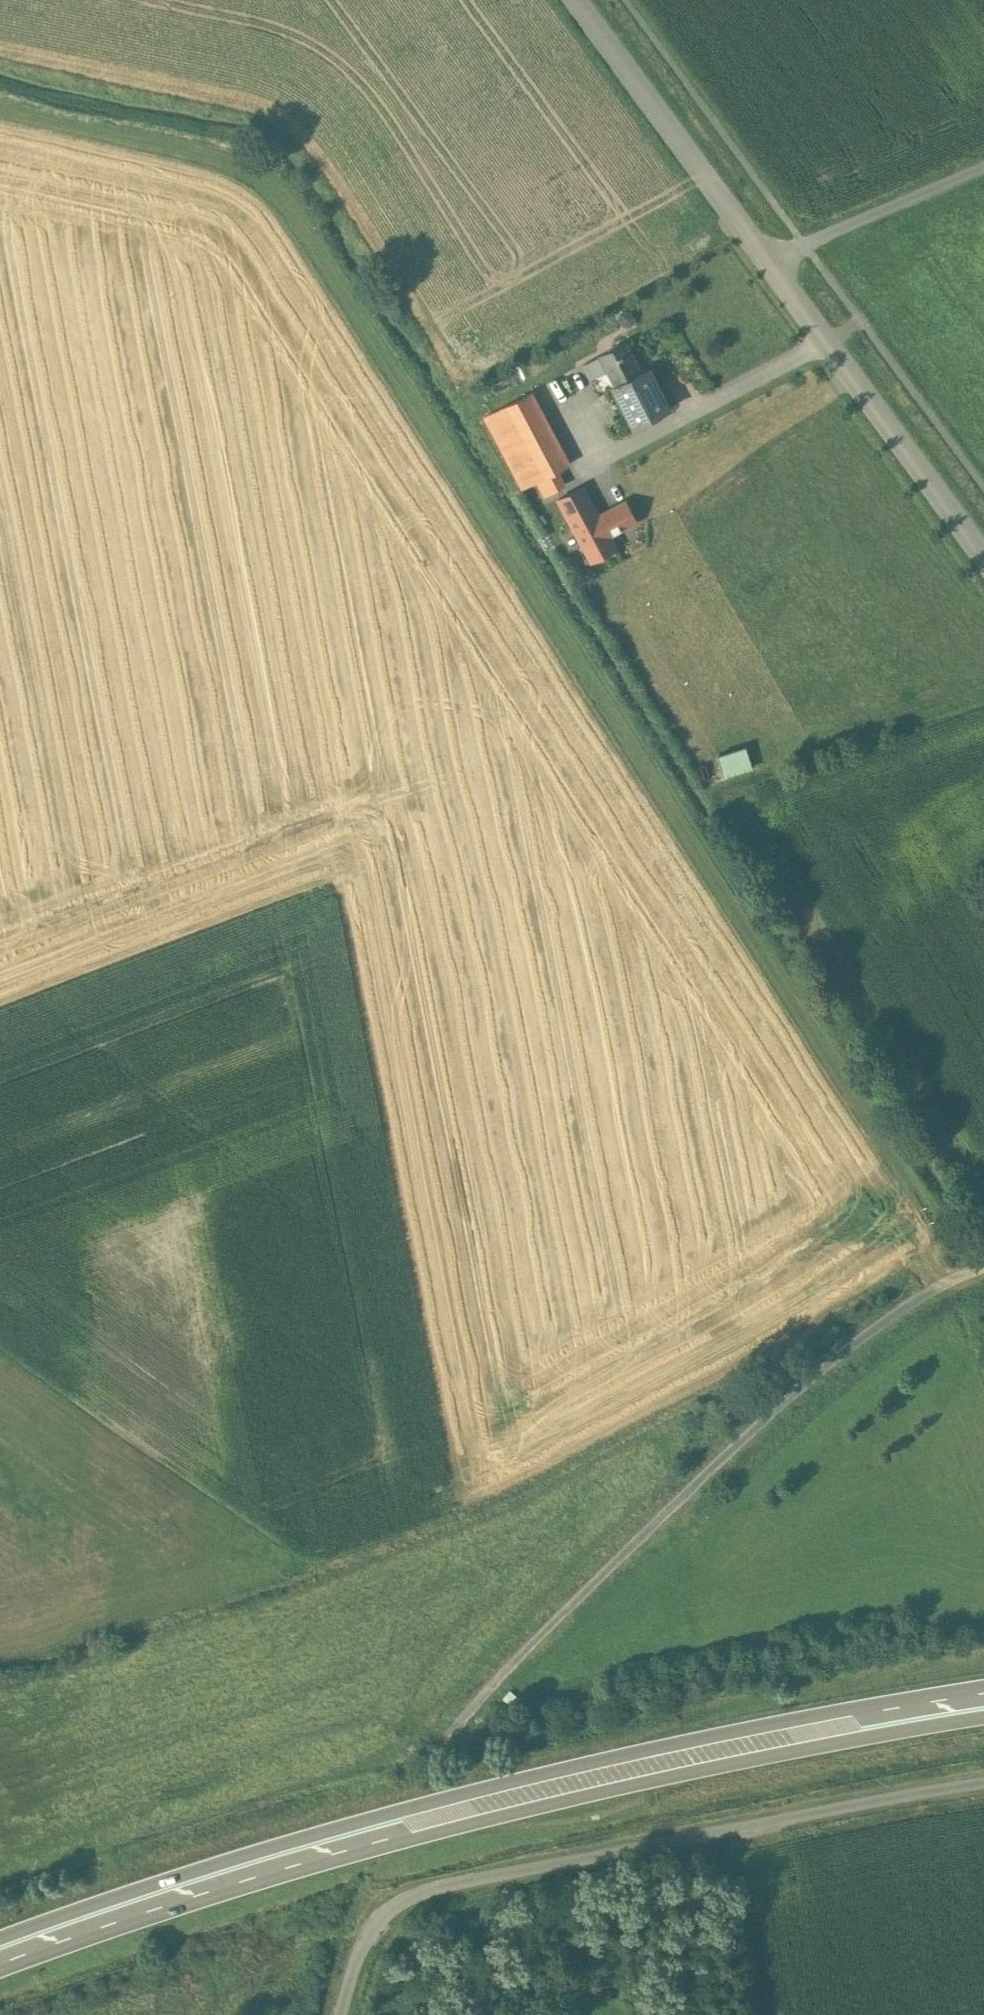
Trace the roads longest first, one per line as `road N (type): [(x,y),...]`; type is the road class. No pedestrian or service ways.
road 1 (trunk): [(983,1691),(722,1732),(488,1785),(203,1866),(0,1936)]
road 2 (trunk): [(0,1965),(148,1910),(407,1838),(729,1764),(983,1719)]
road 3 (unclassified): [(983,1785),(444,1885),(404,1900),(369,1933),(338,2014)]
road 4 (unclassified): [(983,1269),(931,1293),(676,1501),(442,1742)]
road 5 (tertiary): [(983,560),(770,264)]
road 6 (tertiary): [(770,264),(577,0)]
road 7 (unclassified): [(983,168),(770,264)]

